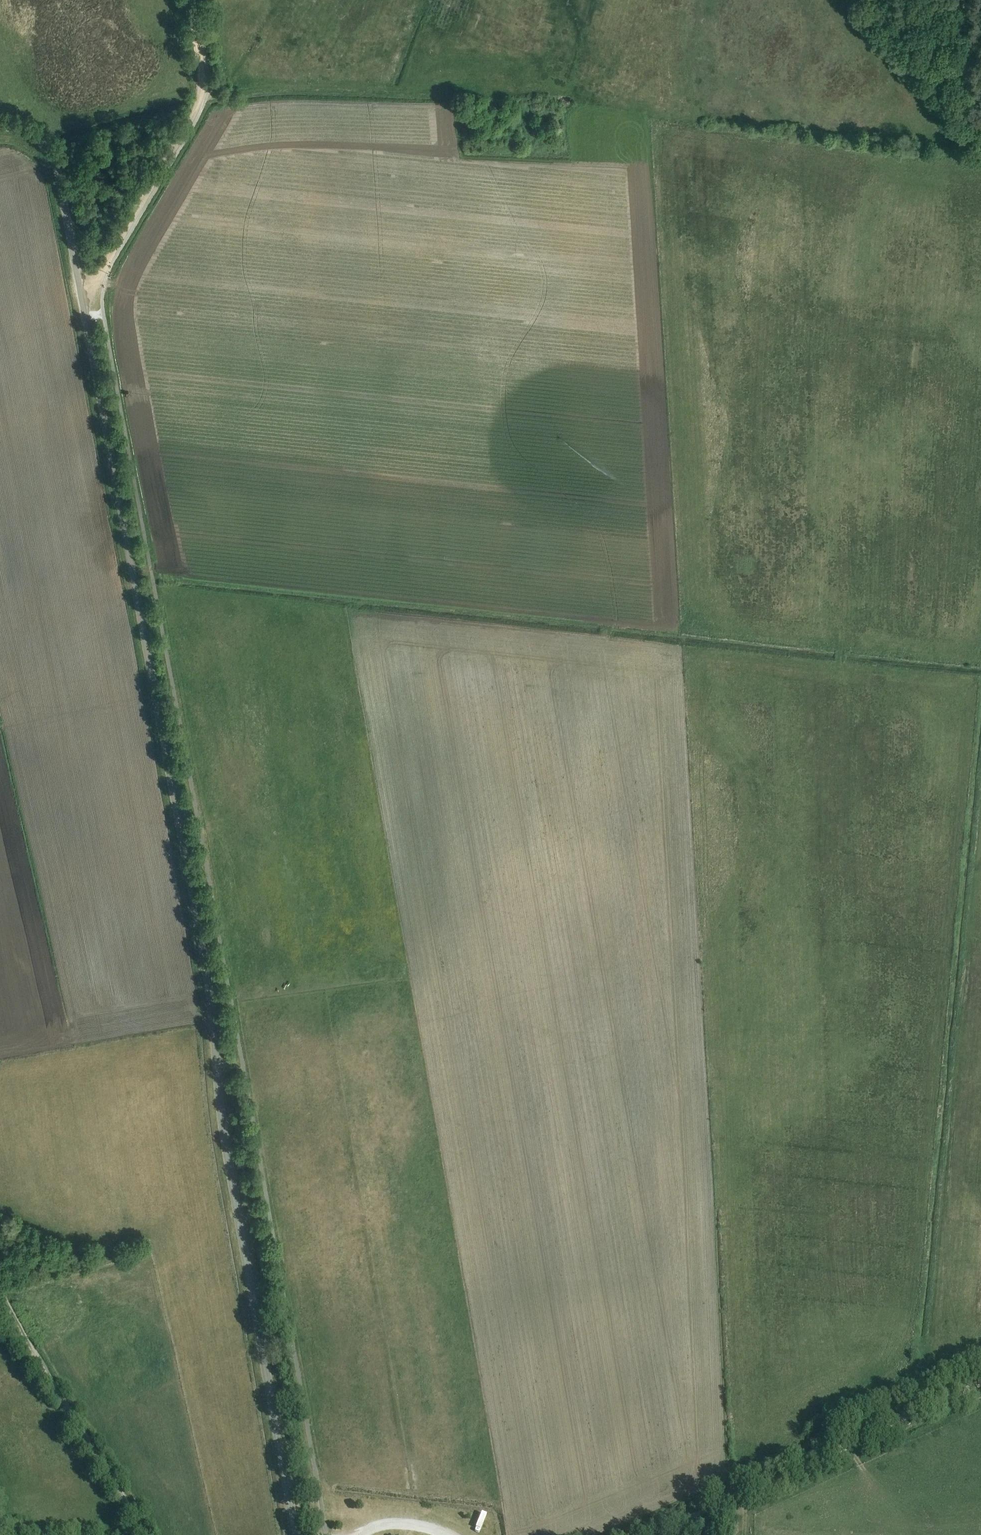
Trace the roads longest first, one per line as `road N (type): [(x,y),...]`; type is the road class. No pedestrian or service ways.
road 1 (unclassified): [(294,1534),(220,1107),(207,971),(85,317)]
road 2 (track): [(80,290),(96,285),(194,115),(201,88),(190,0)]
road 3 (track): [(716,1505),(980,1381)]
road 4 (track): [(0,1294),(147,1534)]
road 5 (unclassified): [(0,125),(42,142),(56,163),(85,317)]

